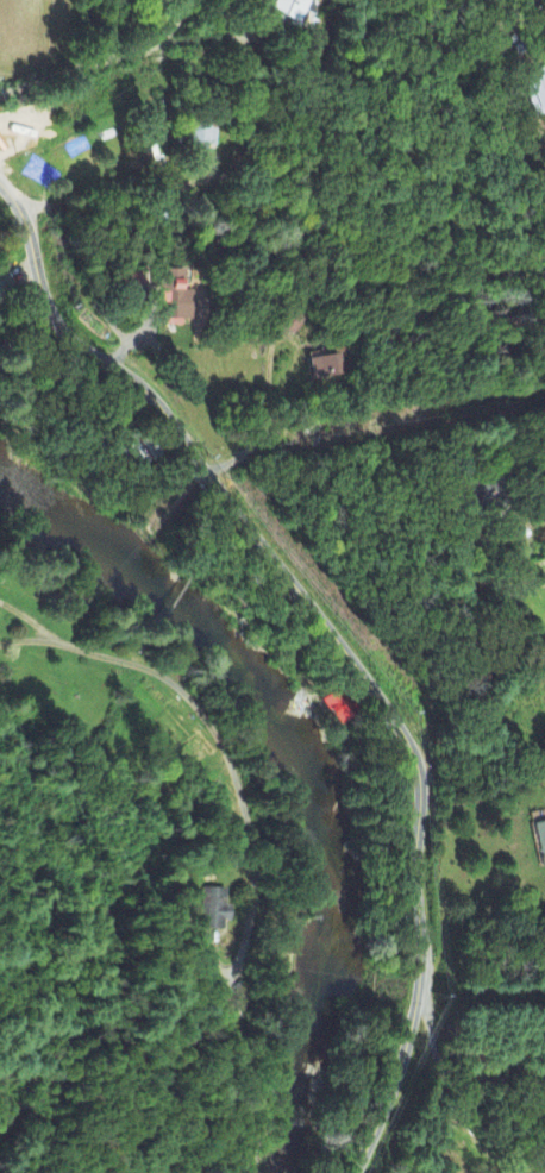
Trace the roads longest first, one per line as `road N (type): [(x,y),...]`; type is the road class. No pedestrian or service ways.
road 1 (residential): [(364,1172),(420,1020),(427,971),(414,755),(369,682),(150,385),(58,318),(26,206),(0,176)]
road 2 (residential): [(118,1172),(155,1080),(240,972),(256,868),(236,777),(193,703),(145,670),(46,638)]
road 3 (residential): [(26,206),(140,208),(186,186),(243,174),(318,203),(380,205),(500,264),(544,270)]
road 4 (residential): [(0,94),(131,52),(198,0)]
road 5 (residential): [(544,1068),(509,1079),(459,1078),(436,1053),(427,971)]

